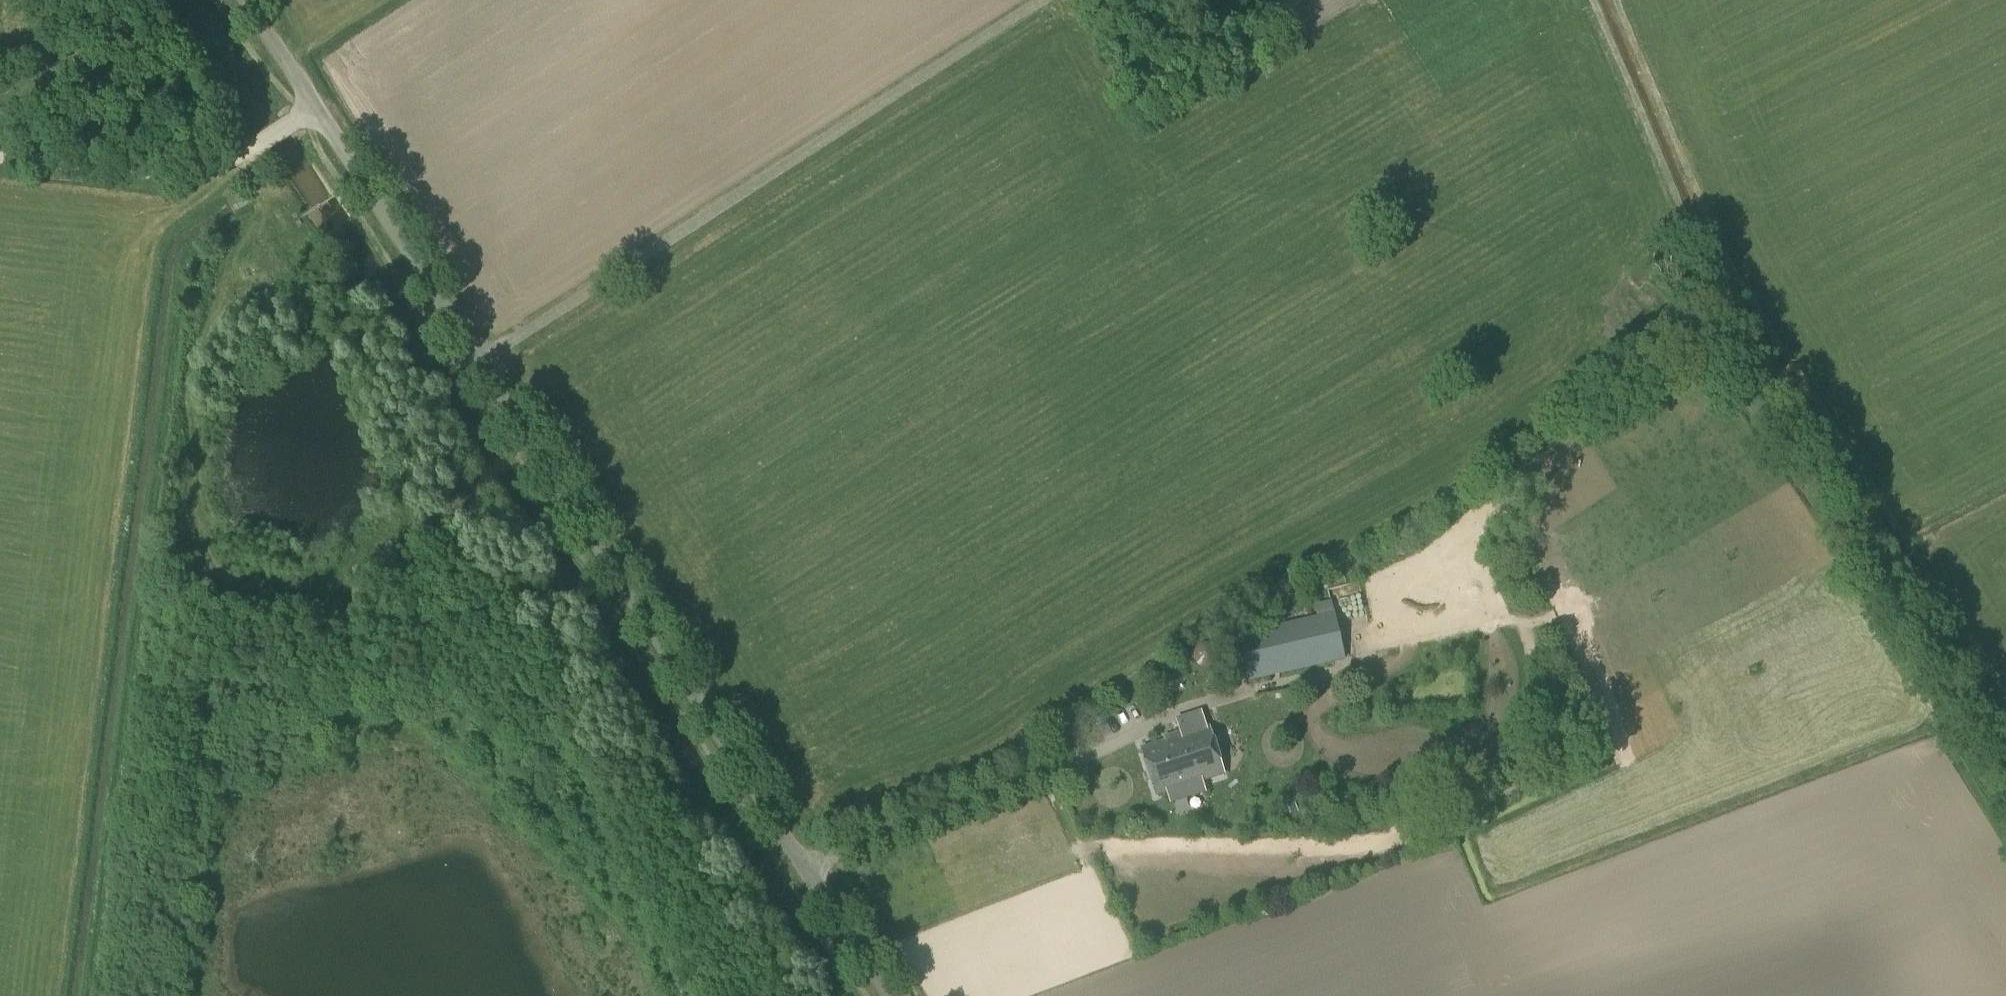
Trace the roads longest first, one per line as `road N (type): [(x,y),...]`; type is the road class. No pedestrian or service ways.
road 1 (unclassified): [(889,995),(252,0)]
road 2 (track): [(319,103),(227,157),(153,168),(0,150)]

